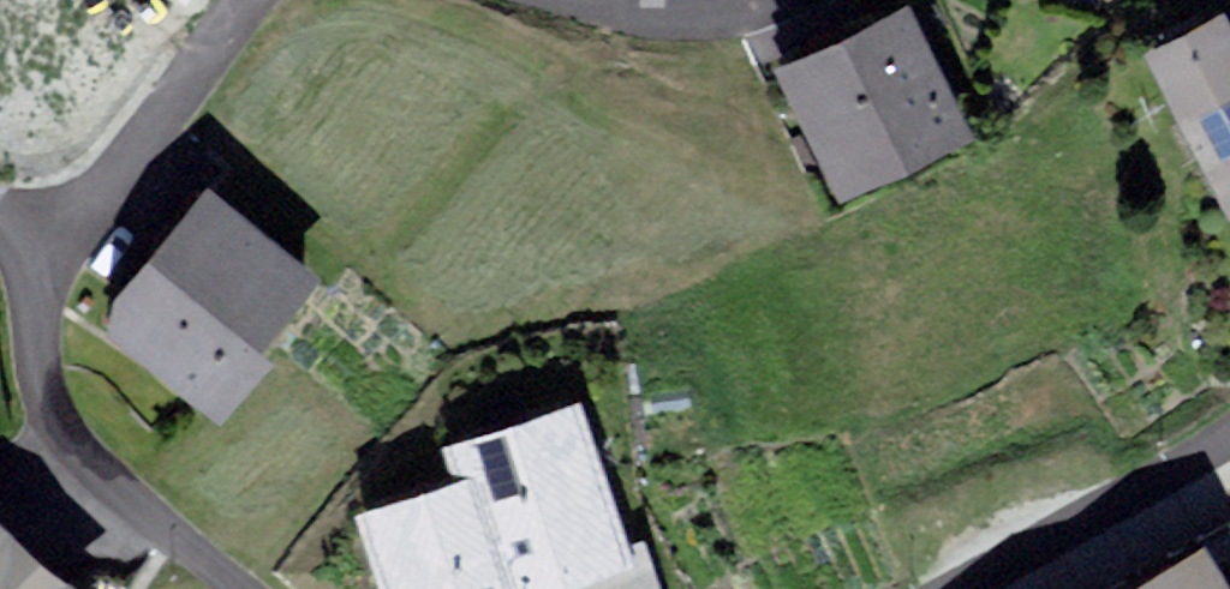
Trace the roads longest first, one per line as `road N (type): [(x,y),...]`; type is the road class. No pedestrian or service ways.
road 1 (residential): [(229,588),(72,466),(38,404),(28,332),(52,243)]
road 2 (residential): [(52,243),(102,201),(257,0)]
road 3 (residential): [(1229,452),(980,588)]
road 4 (residential): [(555,0),(676,30),(782,13),(798,0)]

